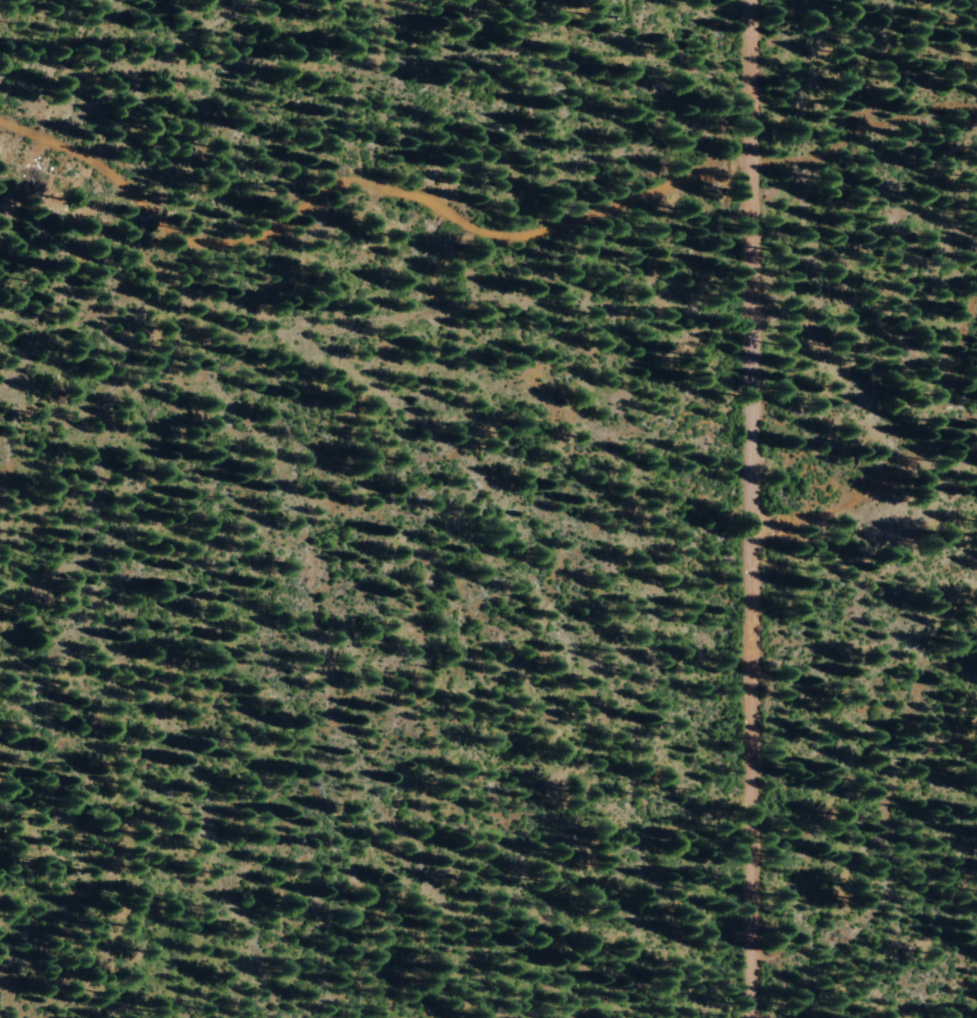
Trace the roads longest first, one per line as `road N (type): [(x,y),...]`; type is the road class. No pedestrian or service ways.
road 1 (residential): [(751,1017),(748,0)]

